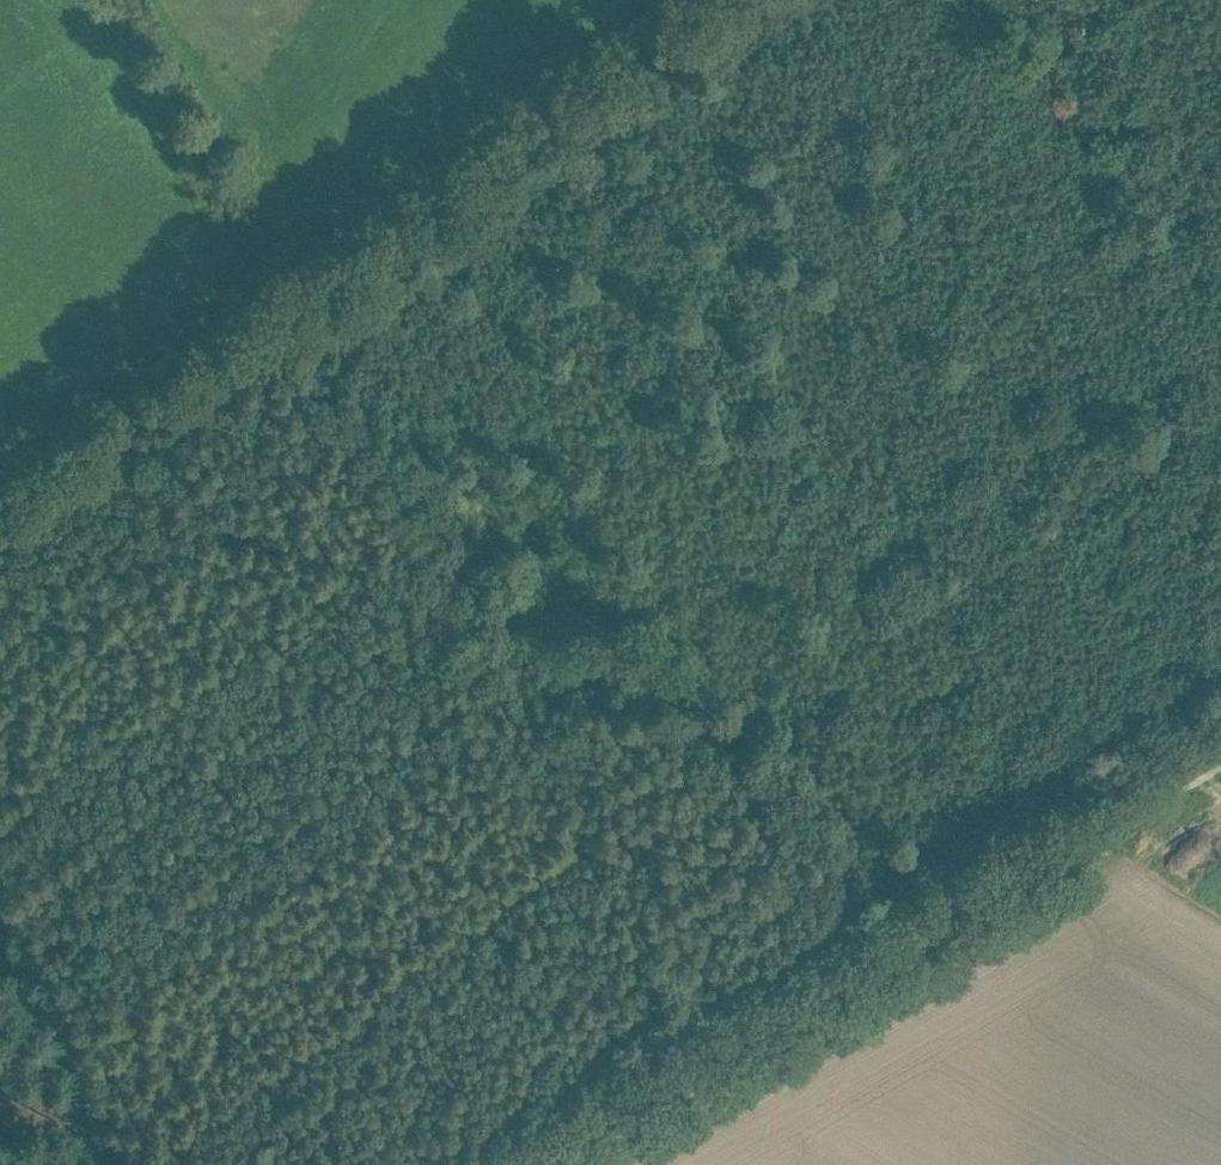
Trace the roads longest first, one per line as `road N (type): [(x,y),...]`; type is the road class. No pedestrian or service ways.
road 1 (track): [(702,0),(0,516)]
road 2 (track): [(1220,742),(486,1164)]

